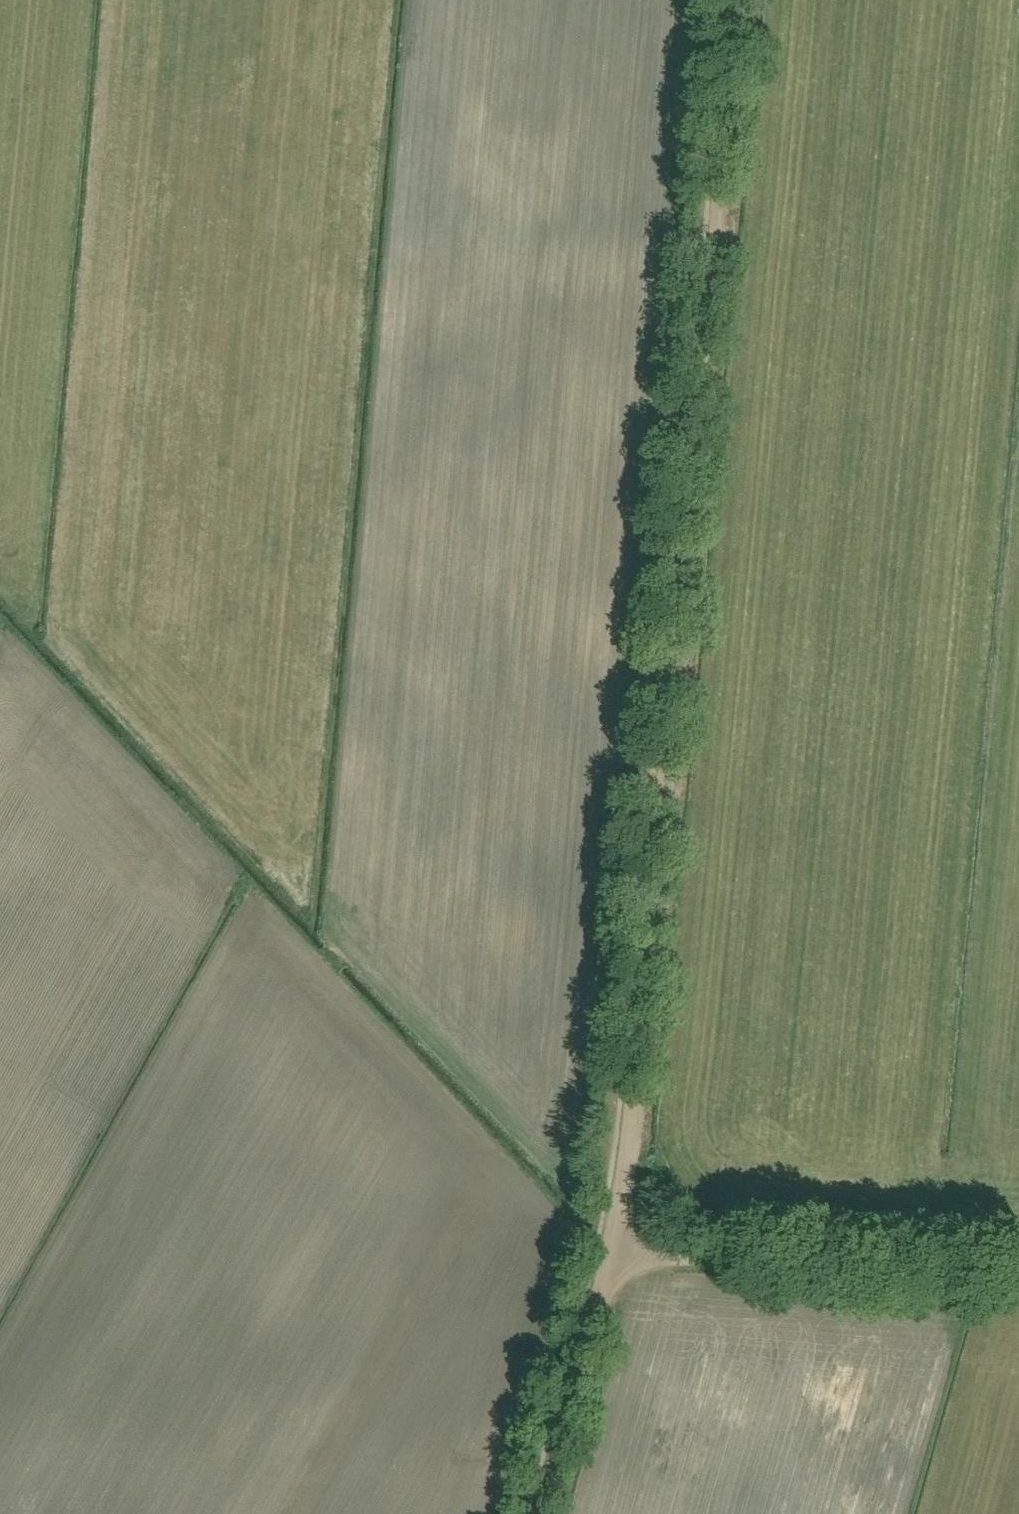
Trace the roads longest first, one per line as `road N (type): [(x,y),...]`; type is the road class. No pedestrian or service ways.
road 1 (track): [(747,0),(632,1142),(615,1245),(543,1513)]
road 2 (track): [(1018,1286),(642,1253),(598,1239)]

